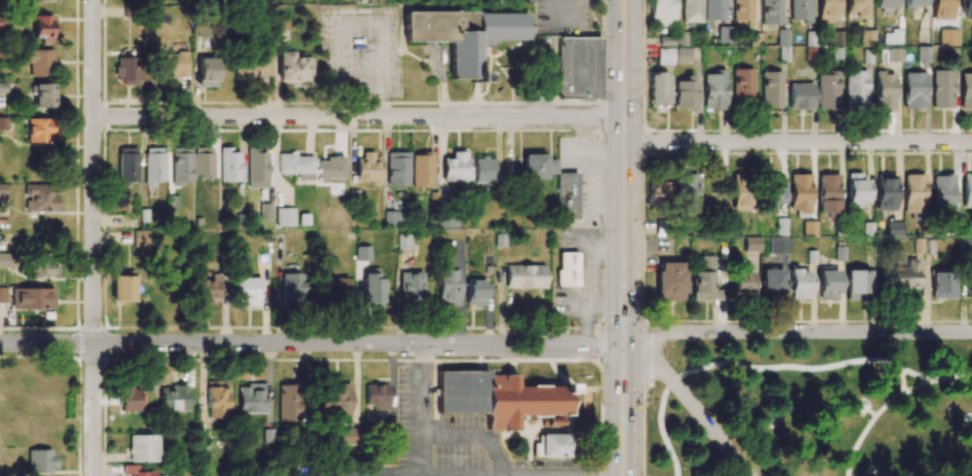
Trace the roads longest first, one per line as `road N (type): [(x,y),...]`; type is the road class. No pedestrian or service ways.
road 1 (tertiary): [(624,341),(0,343)]
road 2 (residential): [(624,116),(93,117)]
road 3 (residential): [(93,475),(92,0)]
road 4 (tertiary): [(971,332),(676,331),(624,341)]
road 5 (residential): [(971,142),(624,141)]
road 6 (primary): [(624,280),(624,0)]
road 7 (residential): [(748,475),(688,397),(624,341)]

